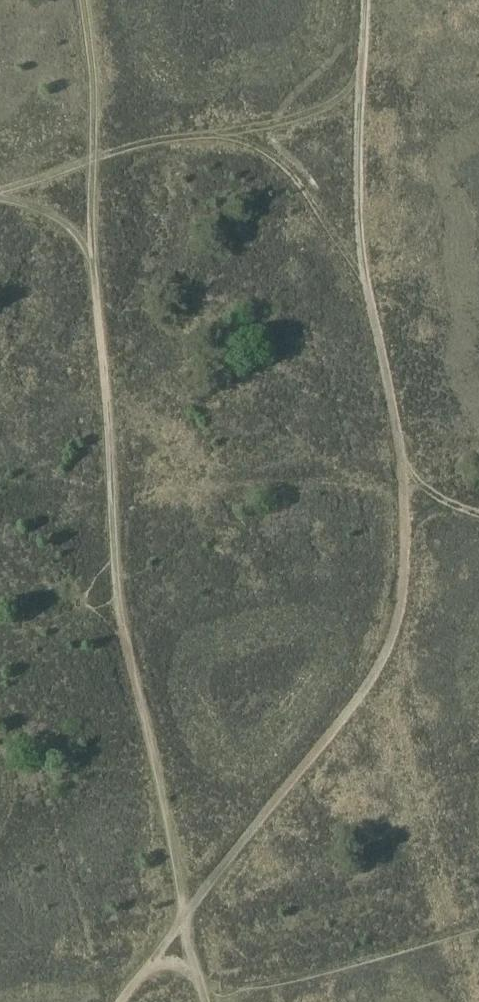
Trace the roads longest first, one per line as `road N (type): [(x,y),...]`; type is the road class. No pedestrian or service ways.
road 1 (track): [(184,927),(119,606),(92,260)]
road 2 (track): [(184,927),(374,675),(403,602),(403,459)]
road 3 (track): [(478,929),(293,982),(235,991),(184,974),(139,982)]
road 4 (track): [(362,257),(365,0)]
road 5 (track): [(403,459),(362,257)]

